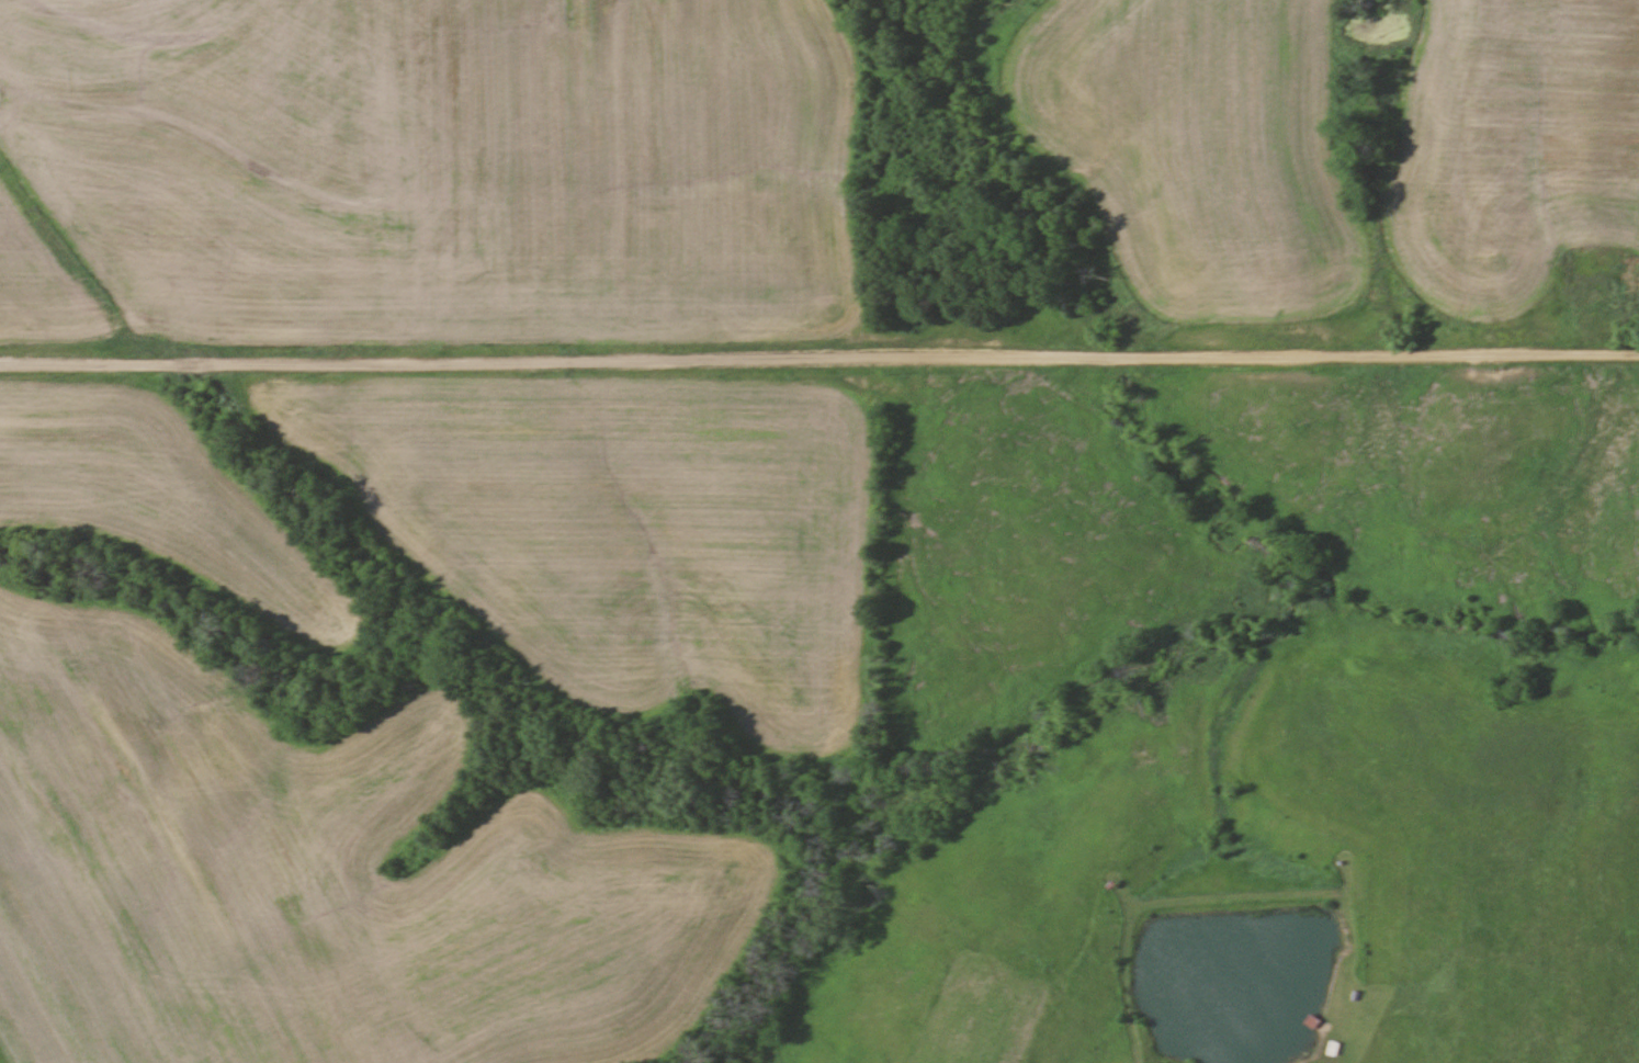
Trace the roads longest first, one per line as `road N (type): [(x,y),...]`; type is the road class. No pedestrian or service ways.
road 1 (residential): [(0,365),(1638,357)]

